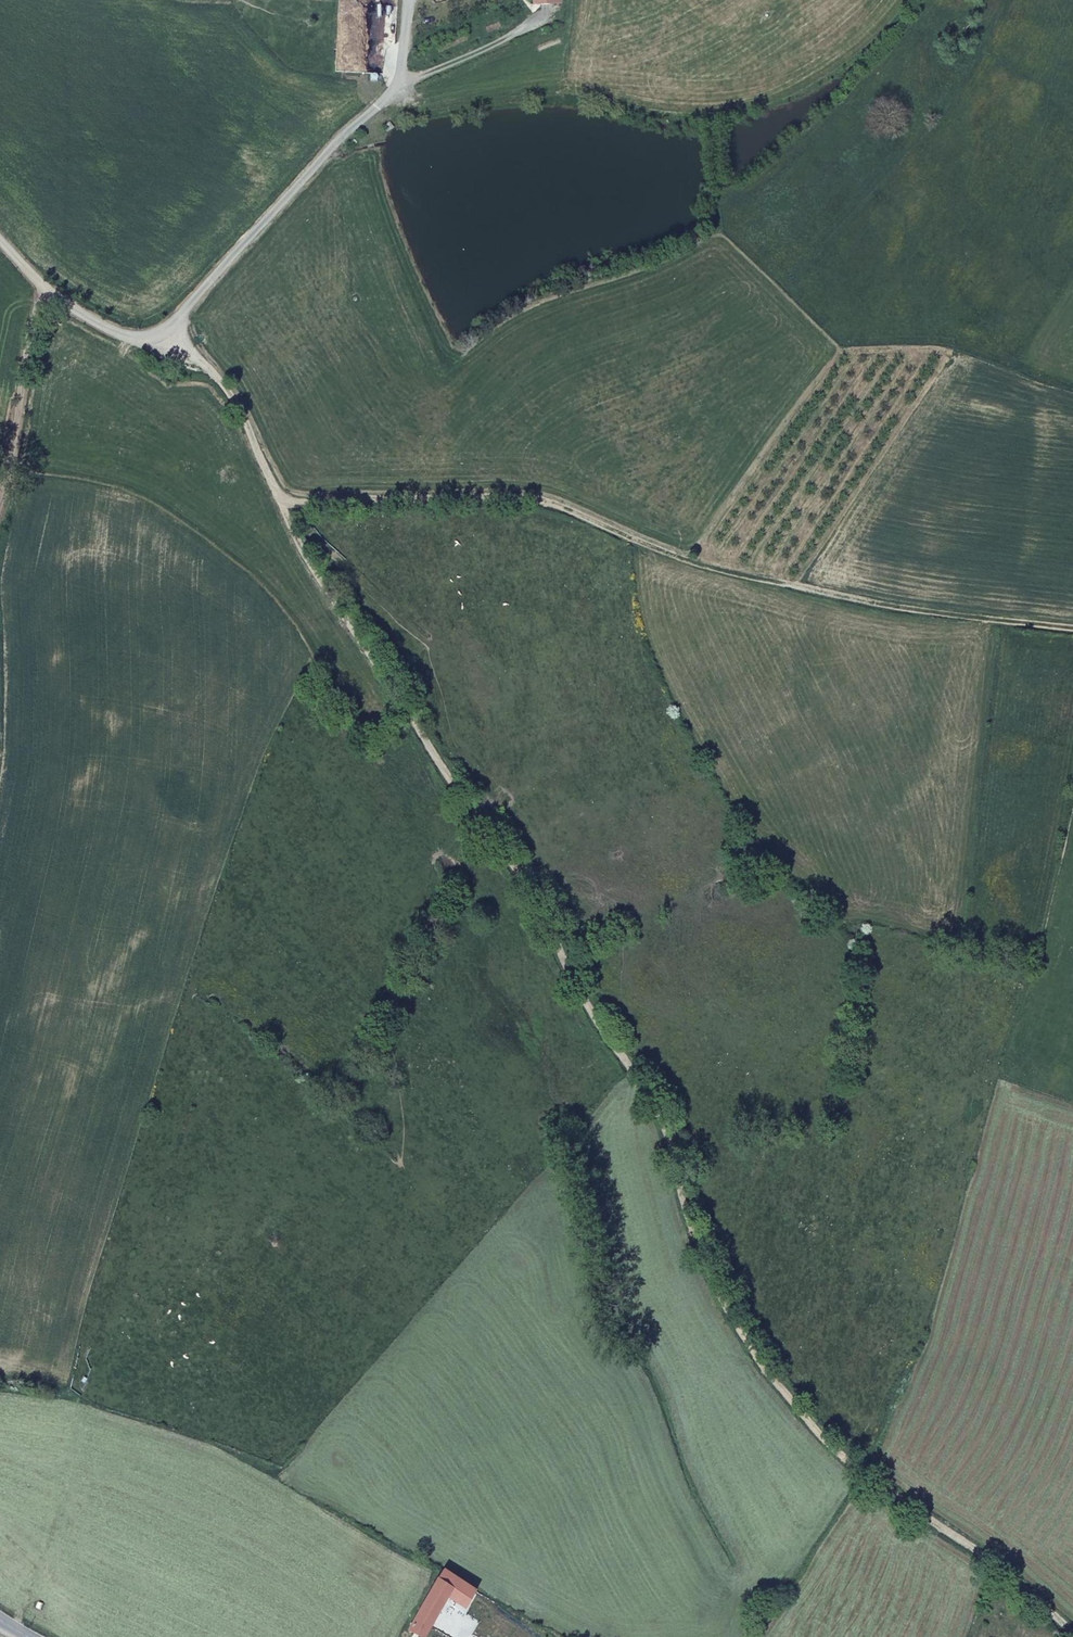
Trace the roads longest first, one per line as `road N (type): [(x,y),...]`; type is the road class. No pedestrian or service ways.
road 1 (track): [(1072,629),(888,607),(716,569),(524,497),(282,502)]
road 2 (unclassified): [(0,240),(72,307),(148,344),(169,336),(328,153),(403,83),(412,0)]

